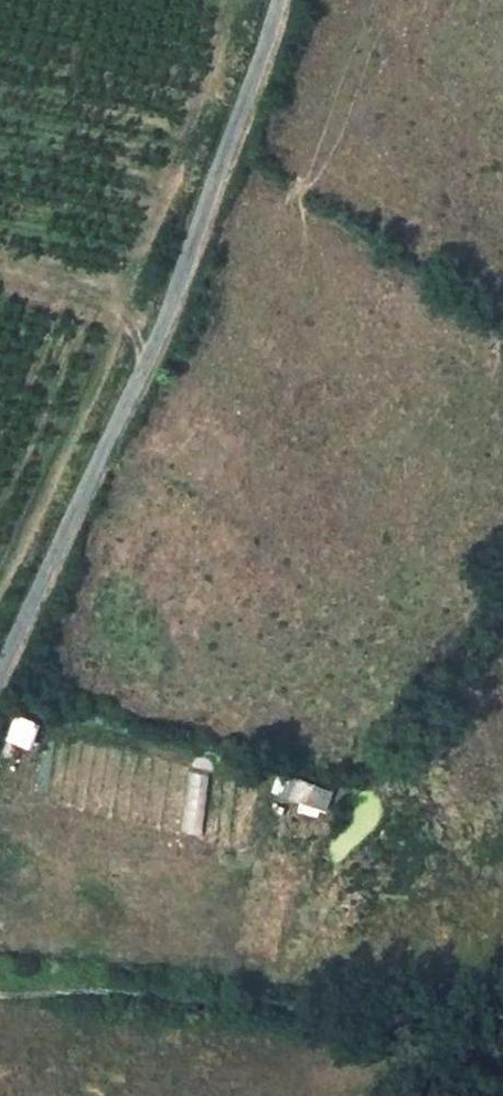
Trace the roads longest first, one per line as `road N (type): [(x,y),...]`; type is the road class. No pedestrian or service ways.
road 1 (unclassified): [(0,679),(151,348),(281,0)]
road 2 (track): [(0,992),(76,990),(461,1018),(502,1013)]

